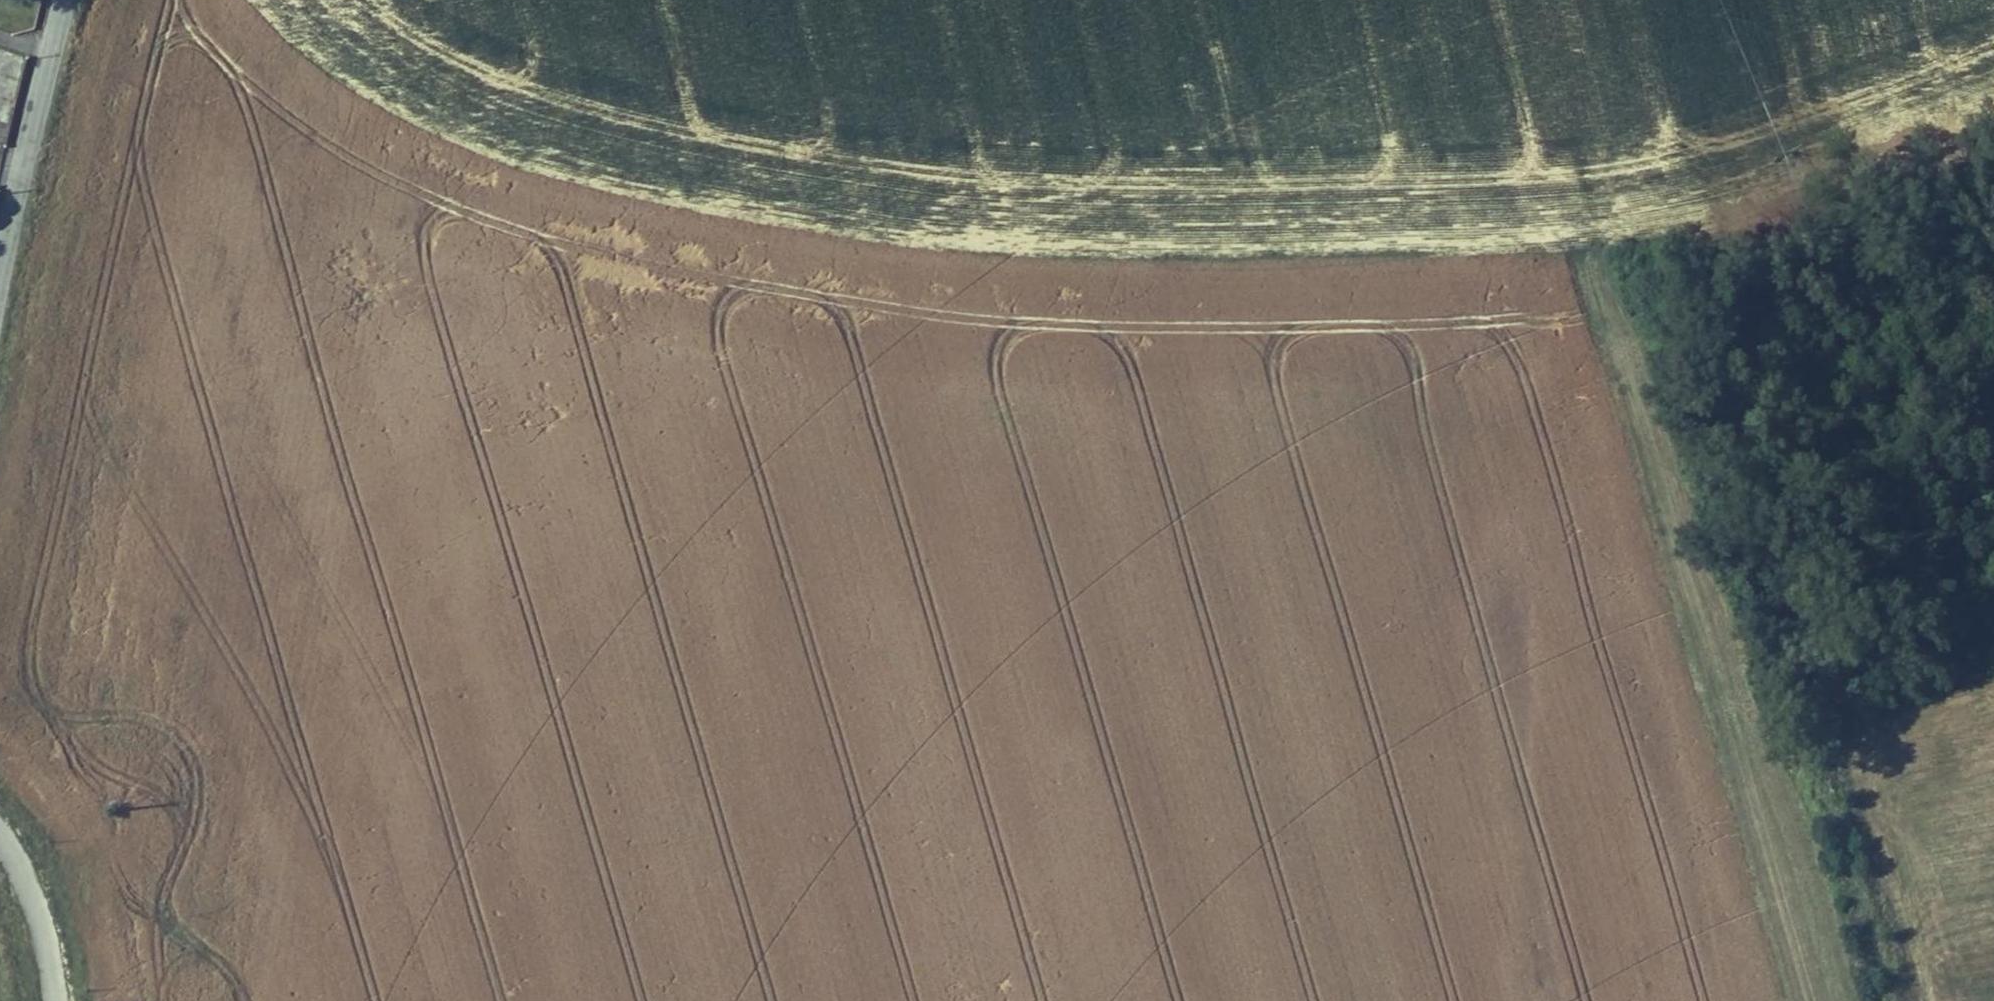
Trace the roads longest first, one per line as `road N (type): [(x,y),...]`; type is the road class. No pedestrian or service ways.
road 1 (tertiary): [(64,0),(0,283)]
road 2 (unclassified): [(0,839),(39,917),(56,1000)]

